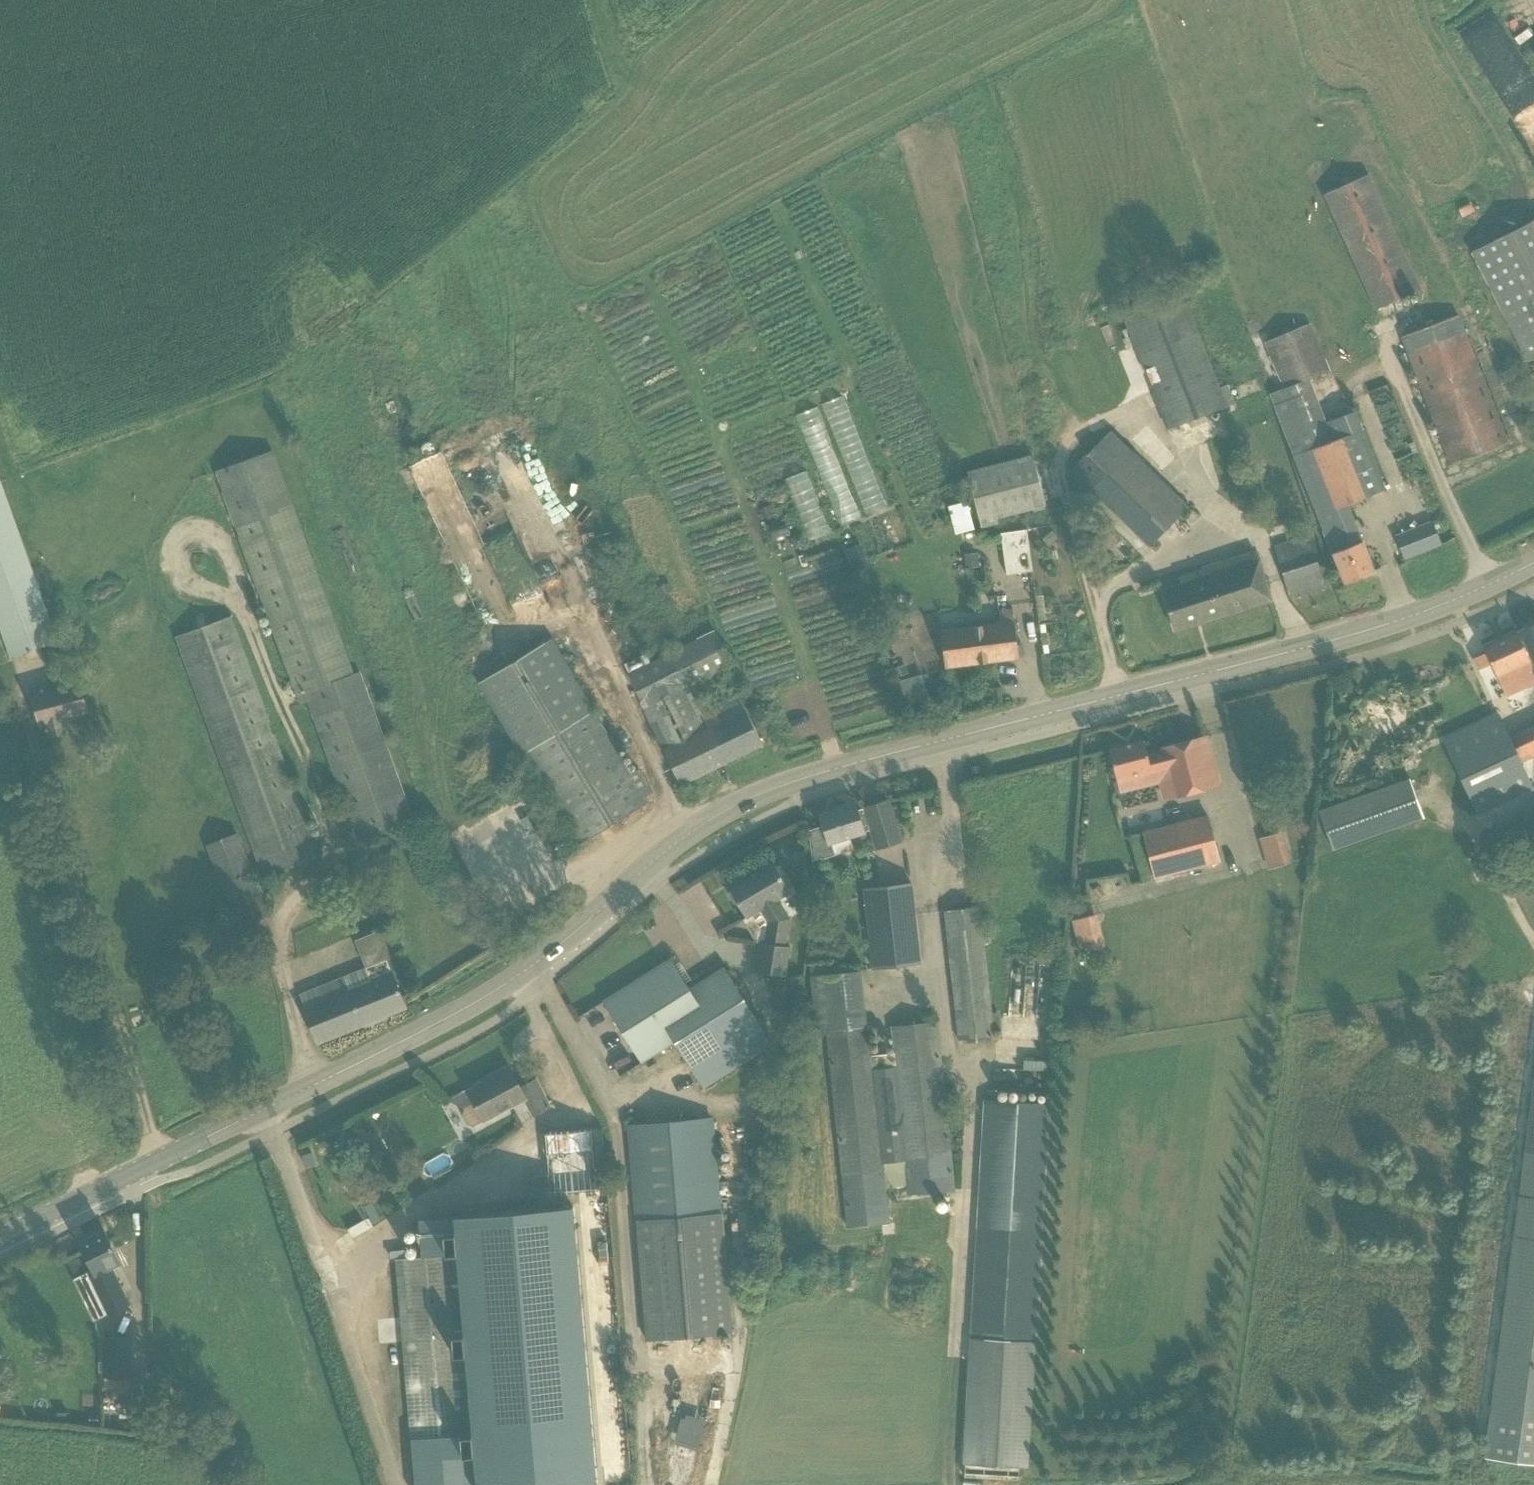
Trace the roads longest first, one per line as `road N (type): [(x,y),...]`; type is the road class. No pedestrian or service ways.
road 1 (secondary): [(0,1238),(472,1005),(555,947),(667,849),(772,789),(1396,621),(1533,562)]

